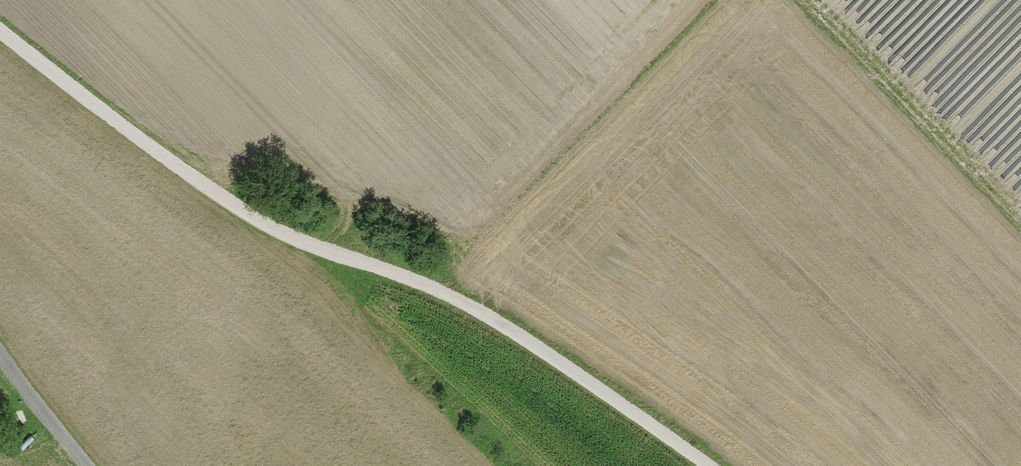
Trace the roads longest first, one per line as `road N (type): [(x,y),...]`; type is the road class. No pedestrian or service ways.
road 1 (track): [(708,465),(468,304),(250,217),(0,31)]
road 2 (track): [(87,465),(0,355)]

